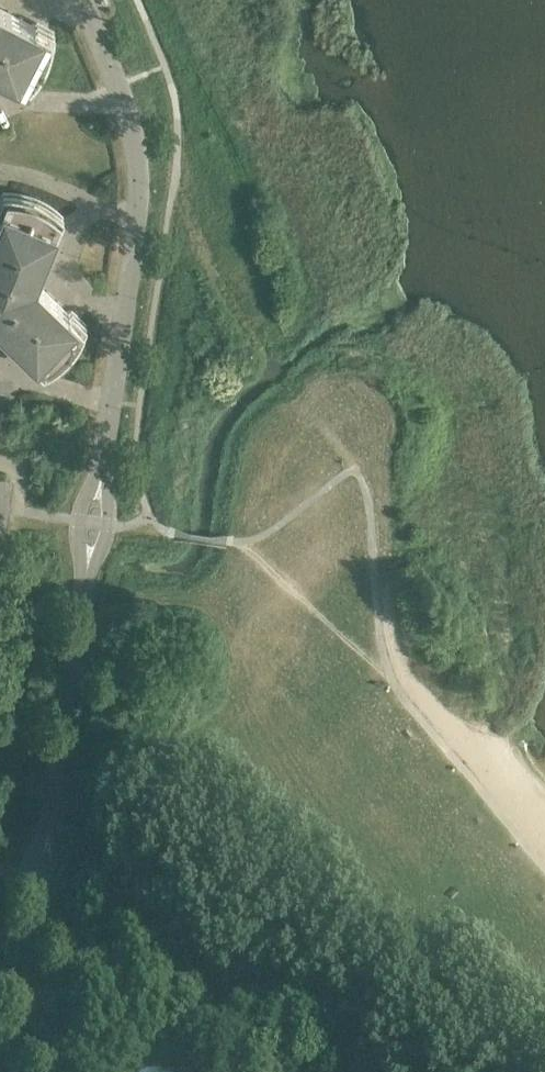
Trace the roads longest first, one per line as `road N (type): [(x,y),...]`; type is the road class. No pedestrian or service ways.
road 1 (unclassified): [(52,804),(84,596)]
road 2 (unclassified): [(122,321),(86,298),(68,264),(80,220),(94,204)]
road 3 (unclassified): [(103,461),(77,519),(84,596)]
road 4 (unclassified): [(52,804),(26,865),(35,939)]
road 5 (unclassified): [(84,596),(108,524),(103,461)]
road 6 (unclassified): [(35,939),(58,869),(52,804)]
road 7 (unclassified): [(16,1071),(35,939)]
road 8 (unclassified): [(122,99),(27,99),(0,89)]
road 9 (unclassified): [(122,99),(136,155),(136,219)]

